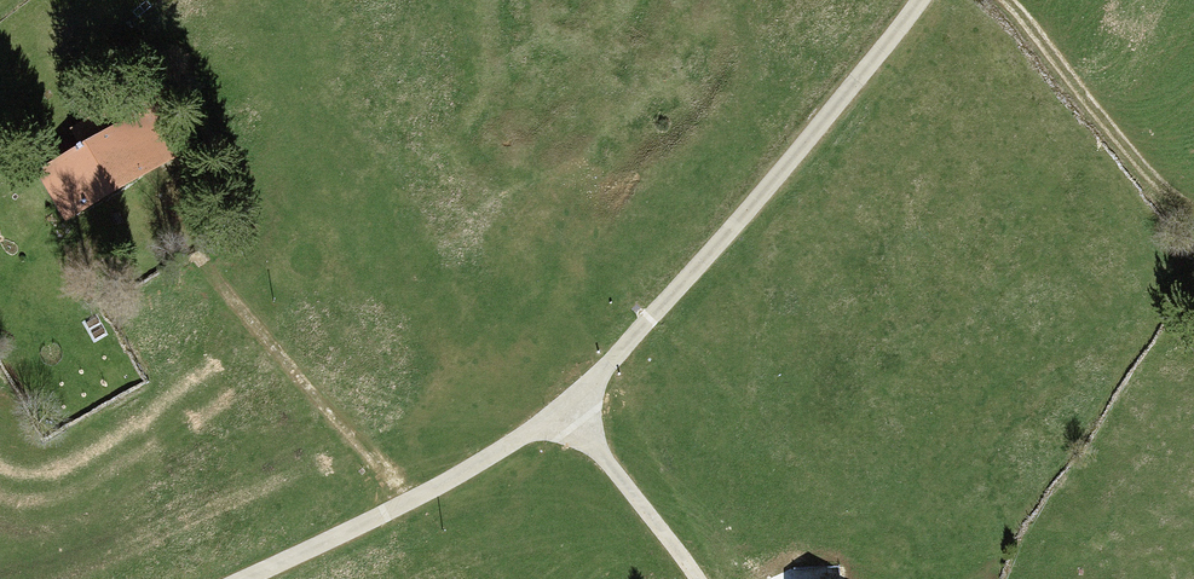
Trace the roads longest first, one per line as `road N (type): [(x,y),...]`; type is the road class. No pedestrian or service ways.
road 1 (unclassified): [(242,578),(412,502),(559,412),(733,226),(918,0)]
road 2 (track): [(177,221),(231,304),(316,408),(412,502)]
road 3 (track): [(1193,222),(1164,200),(993,0)]

